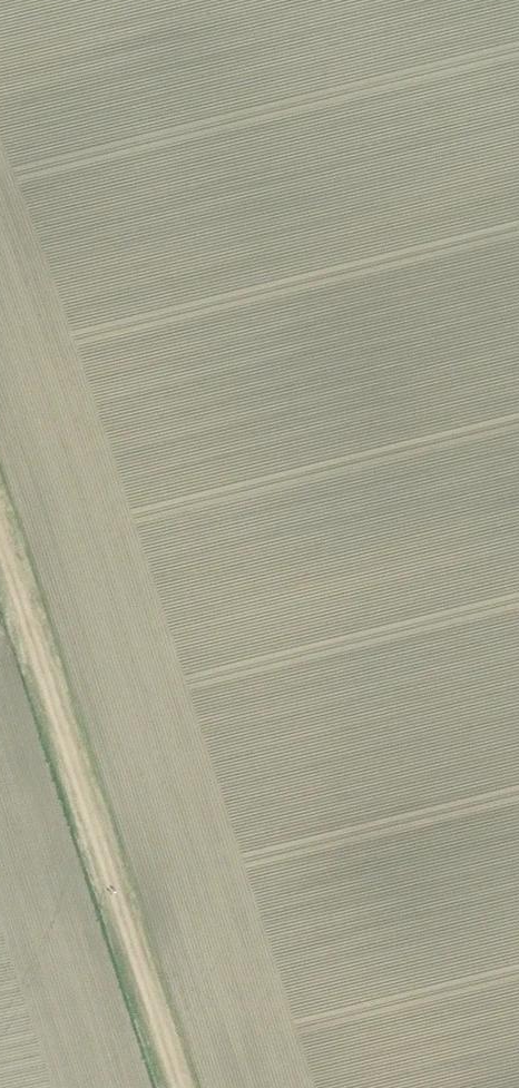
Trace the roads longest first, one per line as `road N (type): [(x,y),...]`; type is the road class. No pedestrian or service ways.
road 1 (track): [(0,535),(178,1087)]

